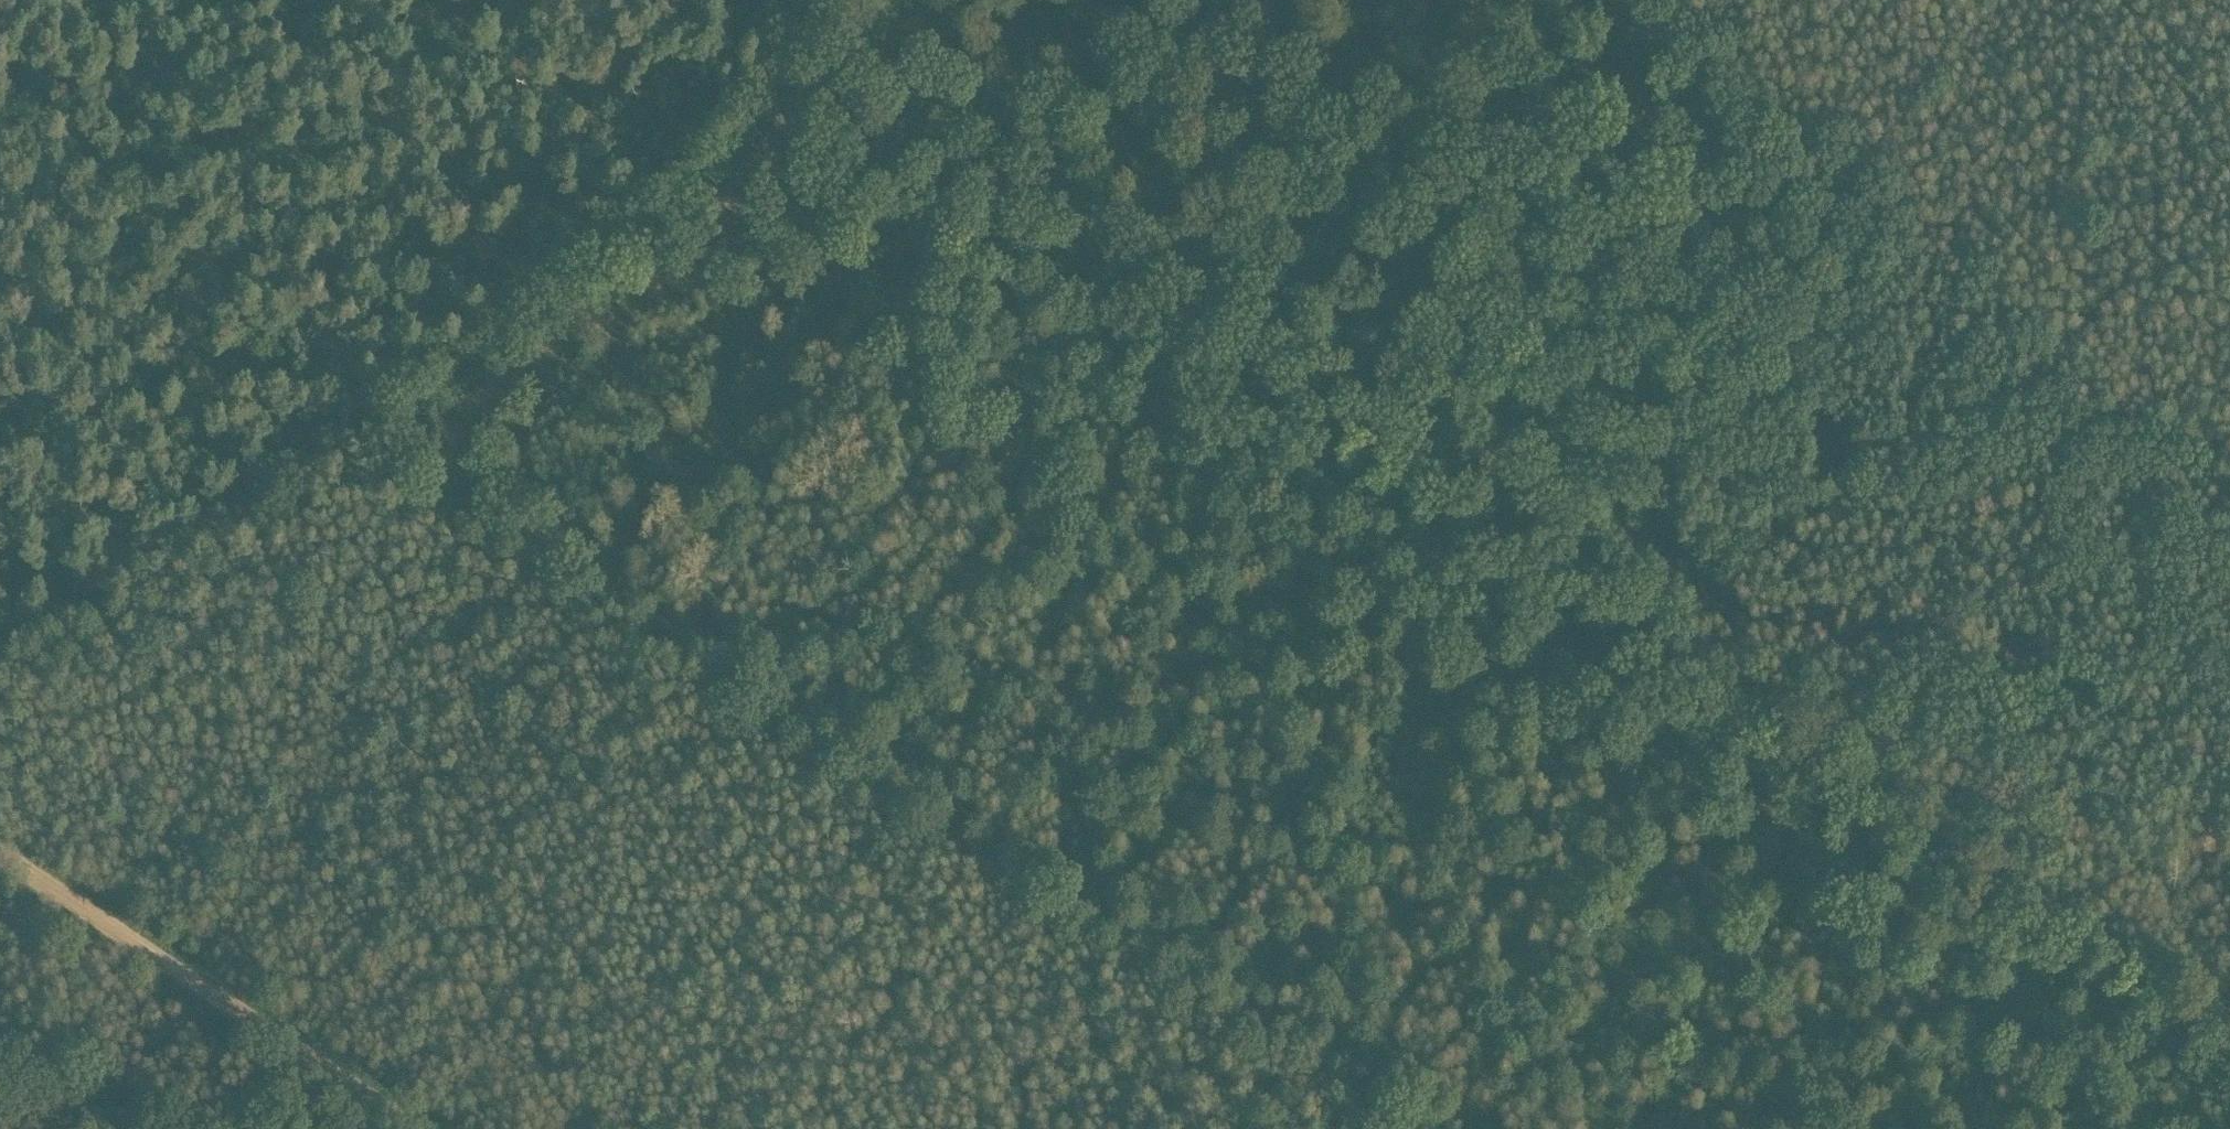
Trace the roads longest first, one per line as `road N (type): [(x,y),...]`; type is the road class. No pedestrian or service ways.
road 1 (track): [(423,1128),(0,848)]
road 2 (track): [(394,402),(0,646)]
road 3 (track): [(670,173),(507,327),(394,402)]
road 4 (track): [(852,0),(670,173)]

